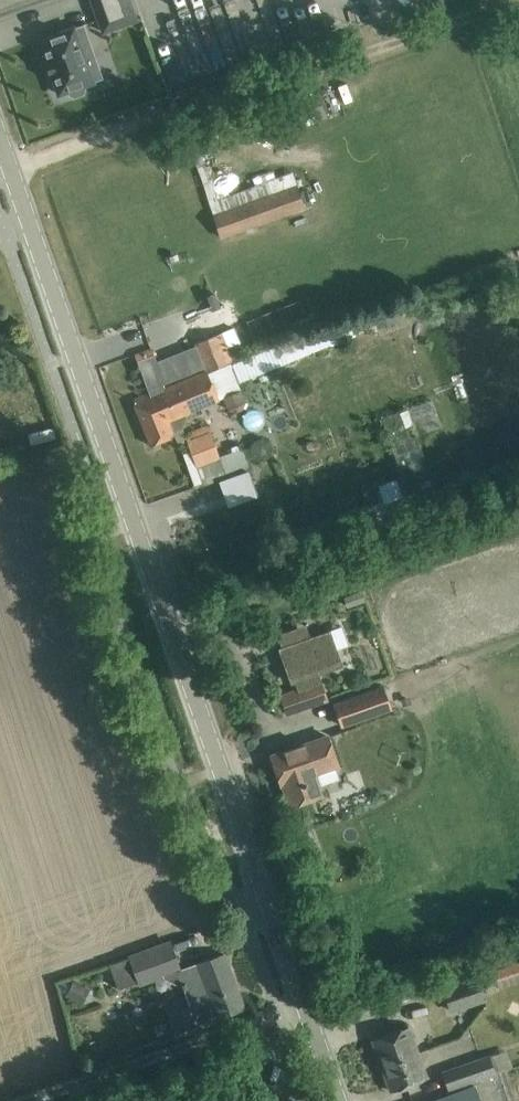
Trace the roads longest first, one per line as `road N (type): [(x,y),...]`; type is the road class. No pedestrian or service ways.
road 1 (unclassified): [(338,1100),(0,139)]
road 2 (track): [(503,0),(0,173)]
road 3 (track): [(304,1007),(40,1100)]

